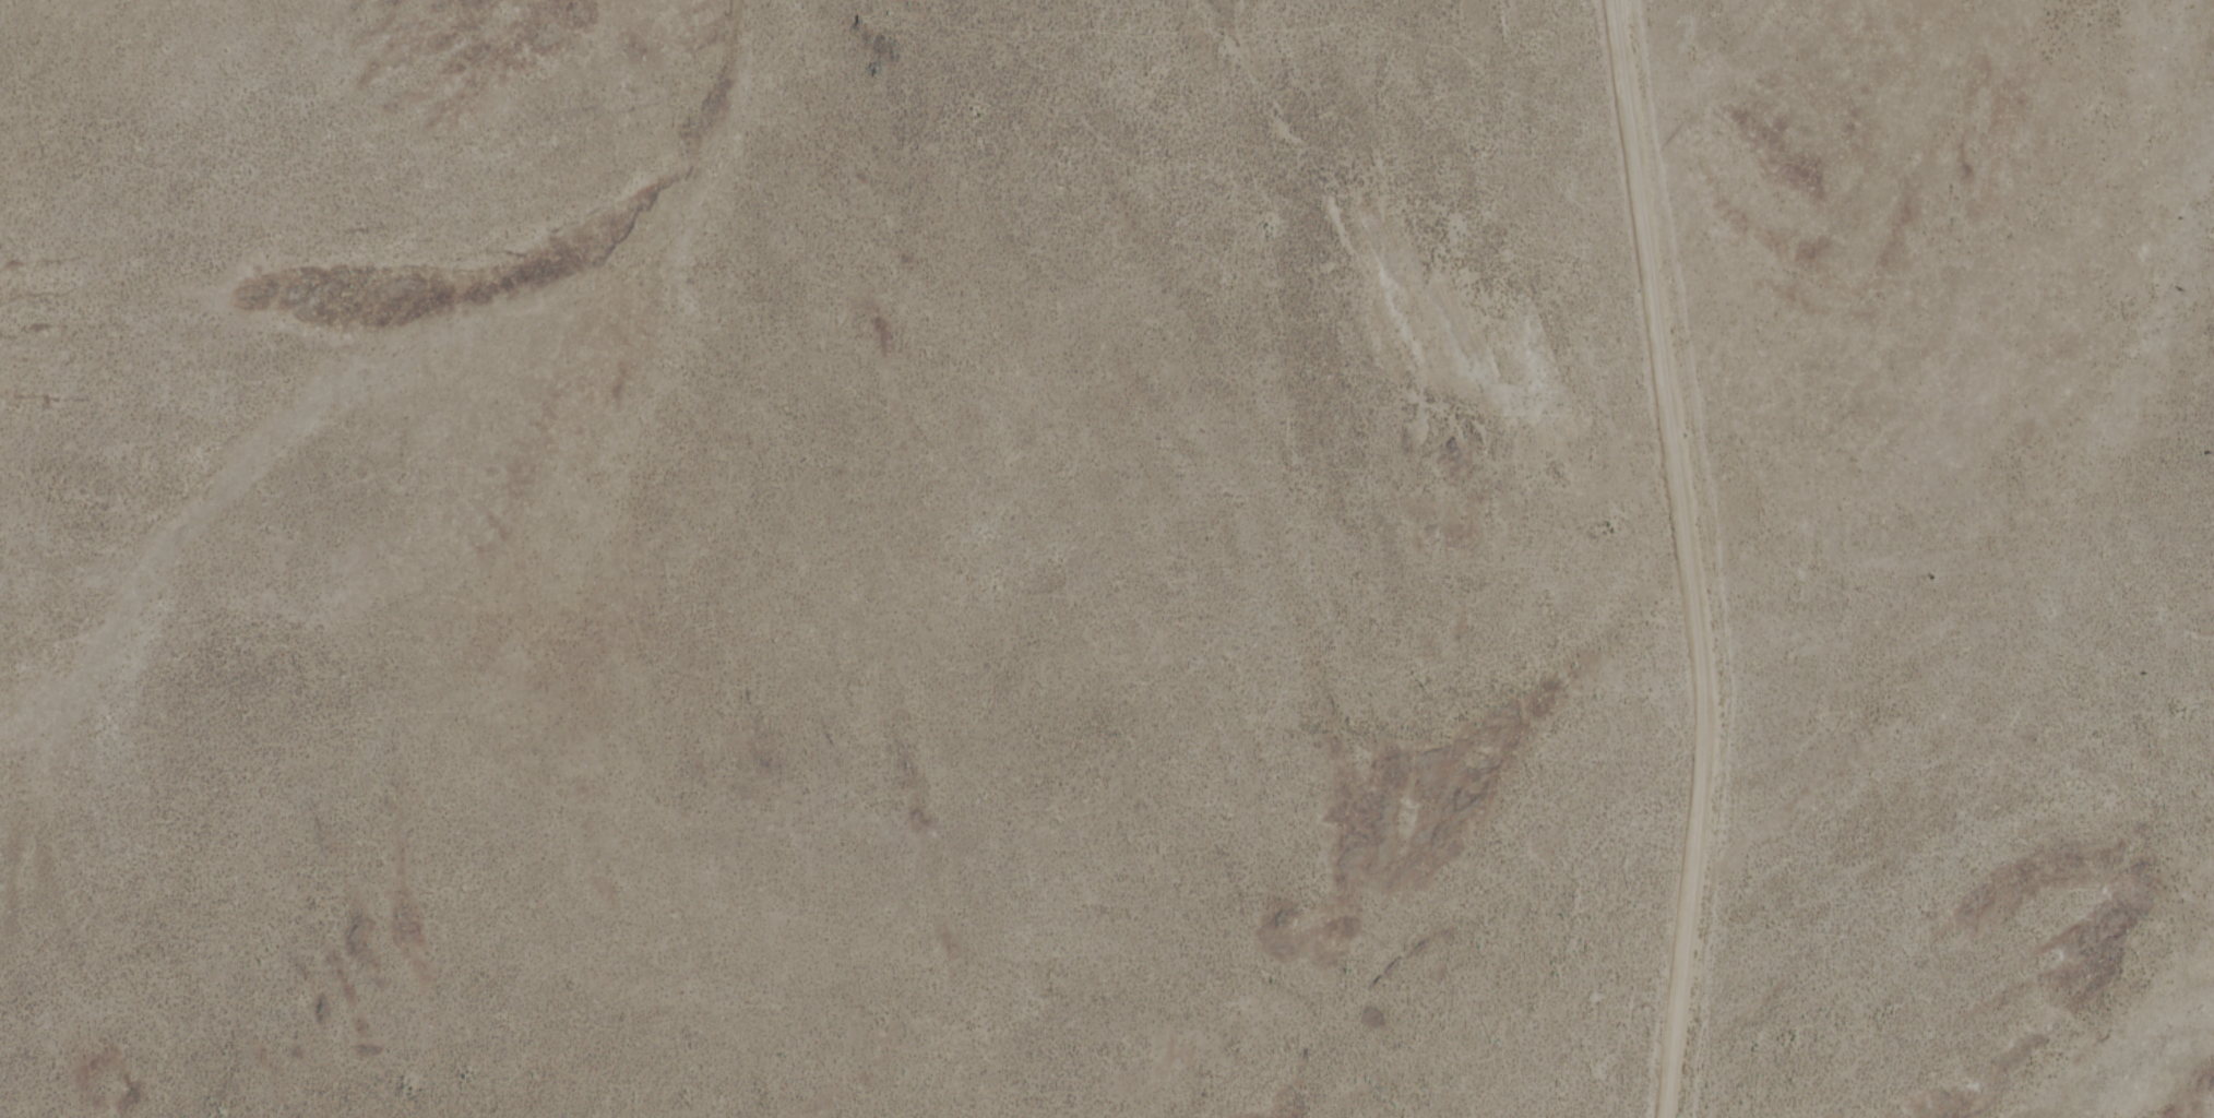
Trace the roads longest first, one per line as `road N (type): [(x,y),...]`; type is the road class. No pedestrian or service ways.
road 1 (residential): [(1662,1117),(1701,698),(1610,0)]

